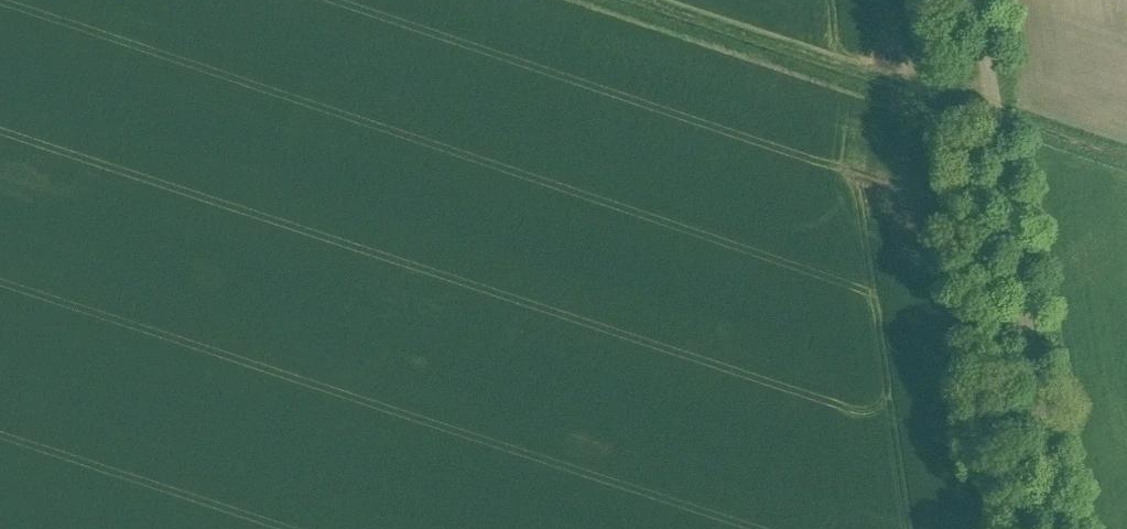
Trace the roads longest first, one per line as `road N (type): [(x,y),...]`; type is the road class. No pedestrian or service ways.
road 1 (unclassified): [(969,0),(1044,528)]

